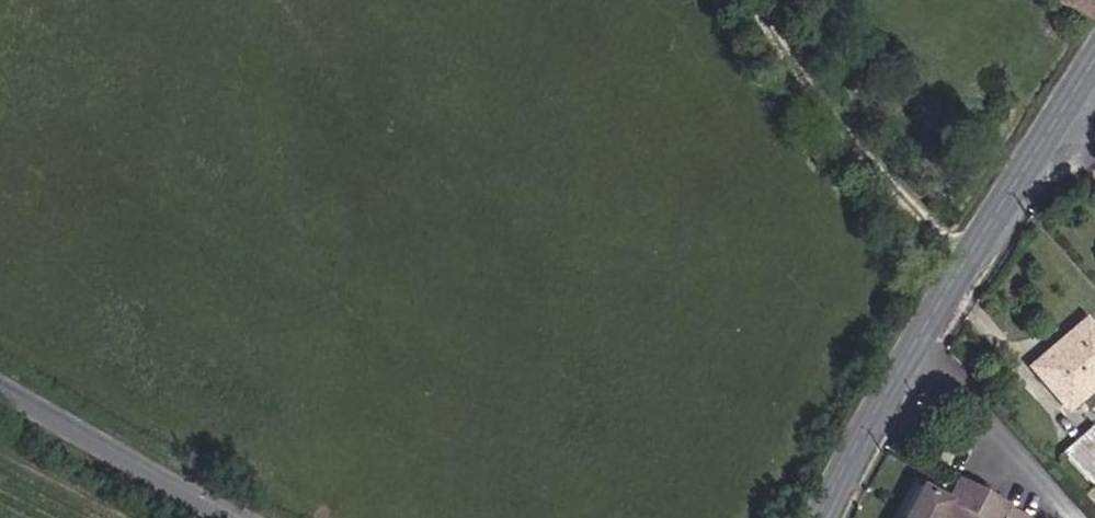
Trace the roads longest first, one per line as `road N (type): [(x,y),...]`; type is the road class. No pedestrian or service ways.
road 1 (secondary): [(1068,101),(822,517)]
road 2 (residential): [(238,517),(0,385)]

